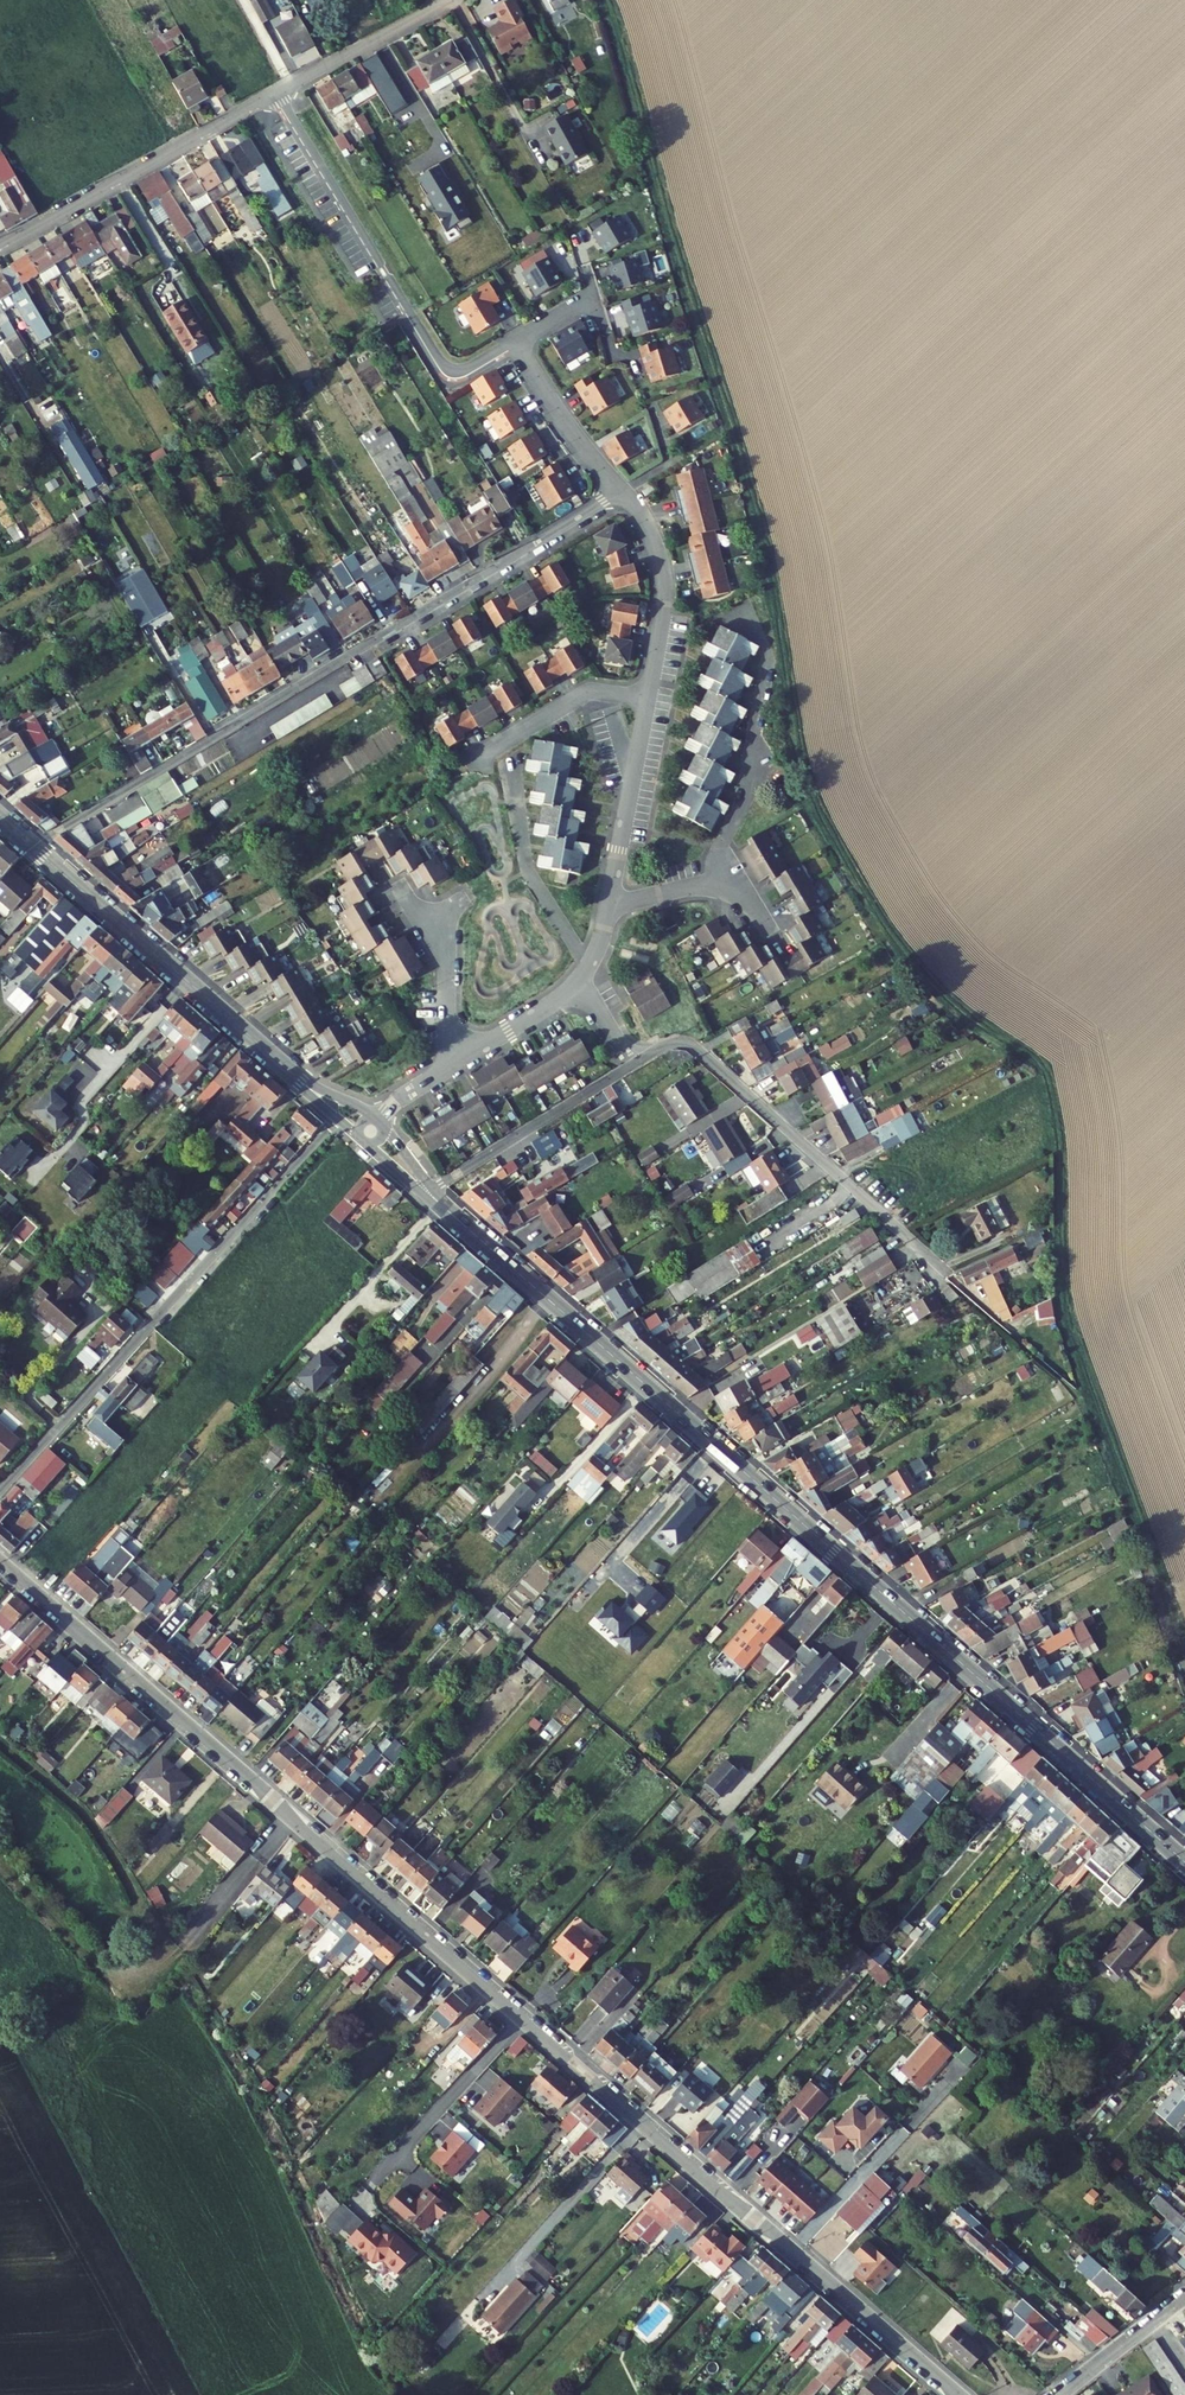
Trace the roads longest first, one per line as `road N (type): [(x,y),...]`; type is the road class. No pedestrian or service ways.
road 1 (residential): [(960,2394),(0,1561)]
road 2 (secondary): [(1184,1862),(442,1205)]
road 3 (residential): [(32,848),(621,492)]
road 4 (residential): [(0,1488),(338,1119)]
road 5 (residential): [(945,1273),(693,1046),(671,1045),(633,1064)]
road 6 (residential): [(516,342),(460,372),(438,362),(277,94)]
road 7 (secondary): [(299,1080),(32,848)]
road 8 (residential): [(277,94),(0,252)]
road 9 (residential): [(714,881),(742,806),(766,669),(748,610)]
road 10 (residential): [(431,1191),(633,1064)]
road 11 (residential): [(648,700),(664,576),(654,538),(621,492)]
road 12 (residential): [(590,968),(525,865),(509,774)]
road 13 (residential): [(609,907),(648,700)]
road 14 (residential): [(277,94),(449,0)]
road 15 (residential): [(400,888),(446,964),(450,1031),(462,1060)]
road 16 (residential): [(516,342),(621,492)]
road 17 (residential): [(648,700),(588,692),(484,755)]
road 18 (track): [(1076,1393),(1081,1364),(1184,1268)]
road 19 (residential): [(1184,2298),(1061,2394)]
road 20 (residential): [(578,985),(462,1060)]

